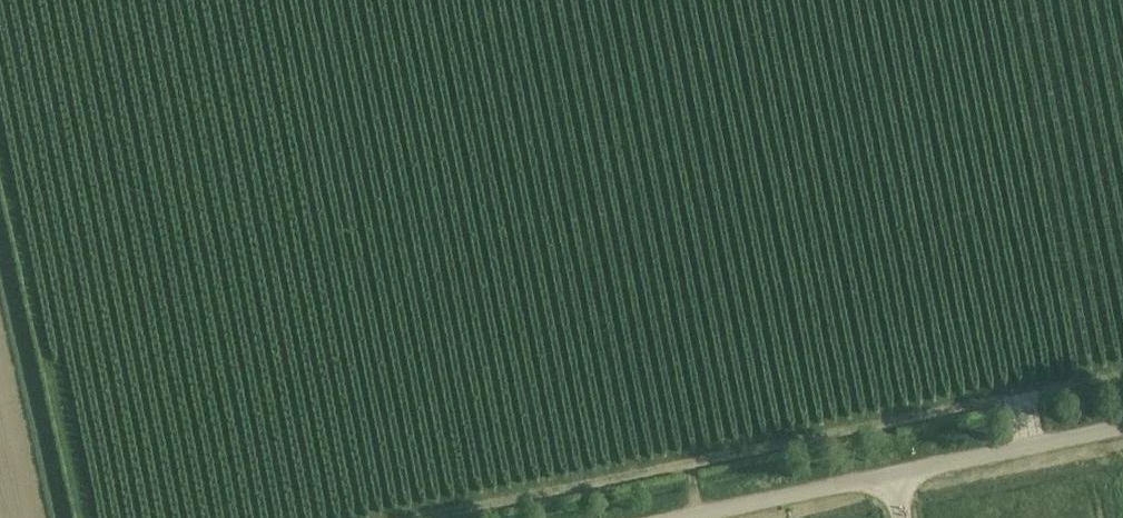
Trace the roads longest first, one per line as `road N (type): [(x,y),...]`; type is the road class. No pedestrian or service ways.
road 1 (unclassified): [(895,475),(1122,427)]
road 2 (unclassified): [(685,517),(895,475)]

